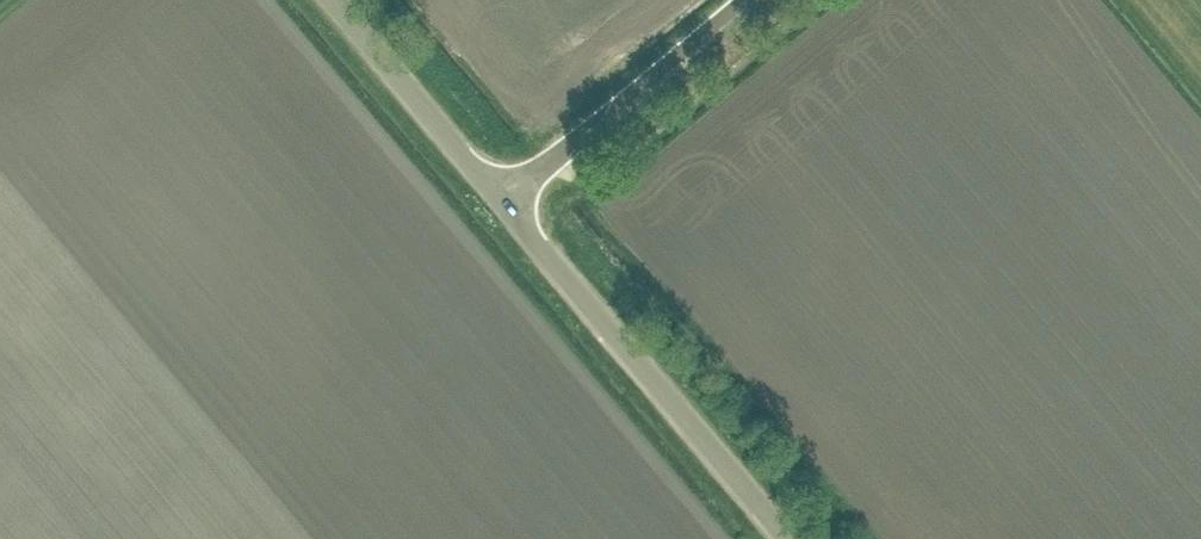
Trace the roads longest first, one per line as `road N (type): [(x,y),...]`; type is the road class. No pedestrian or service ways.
road 1 (tertiary): [(789,538),(510,210)]
road 2 (unclassified): [(510,210),(748,0)]
road 3 (tertiary): [(510,210),(333,0)]

